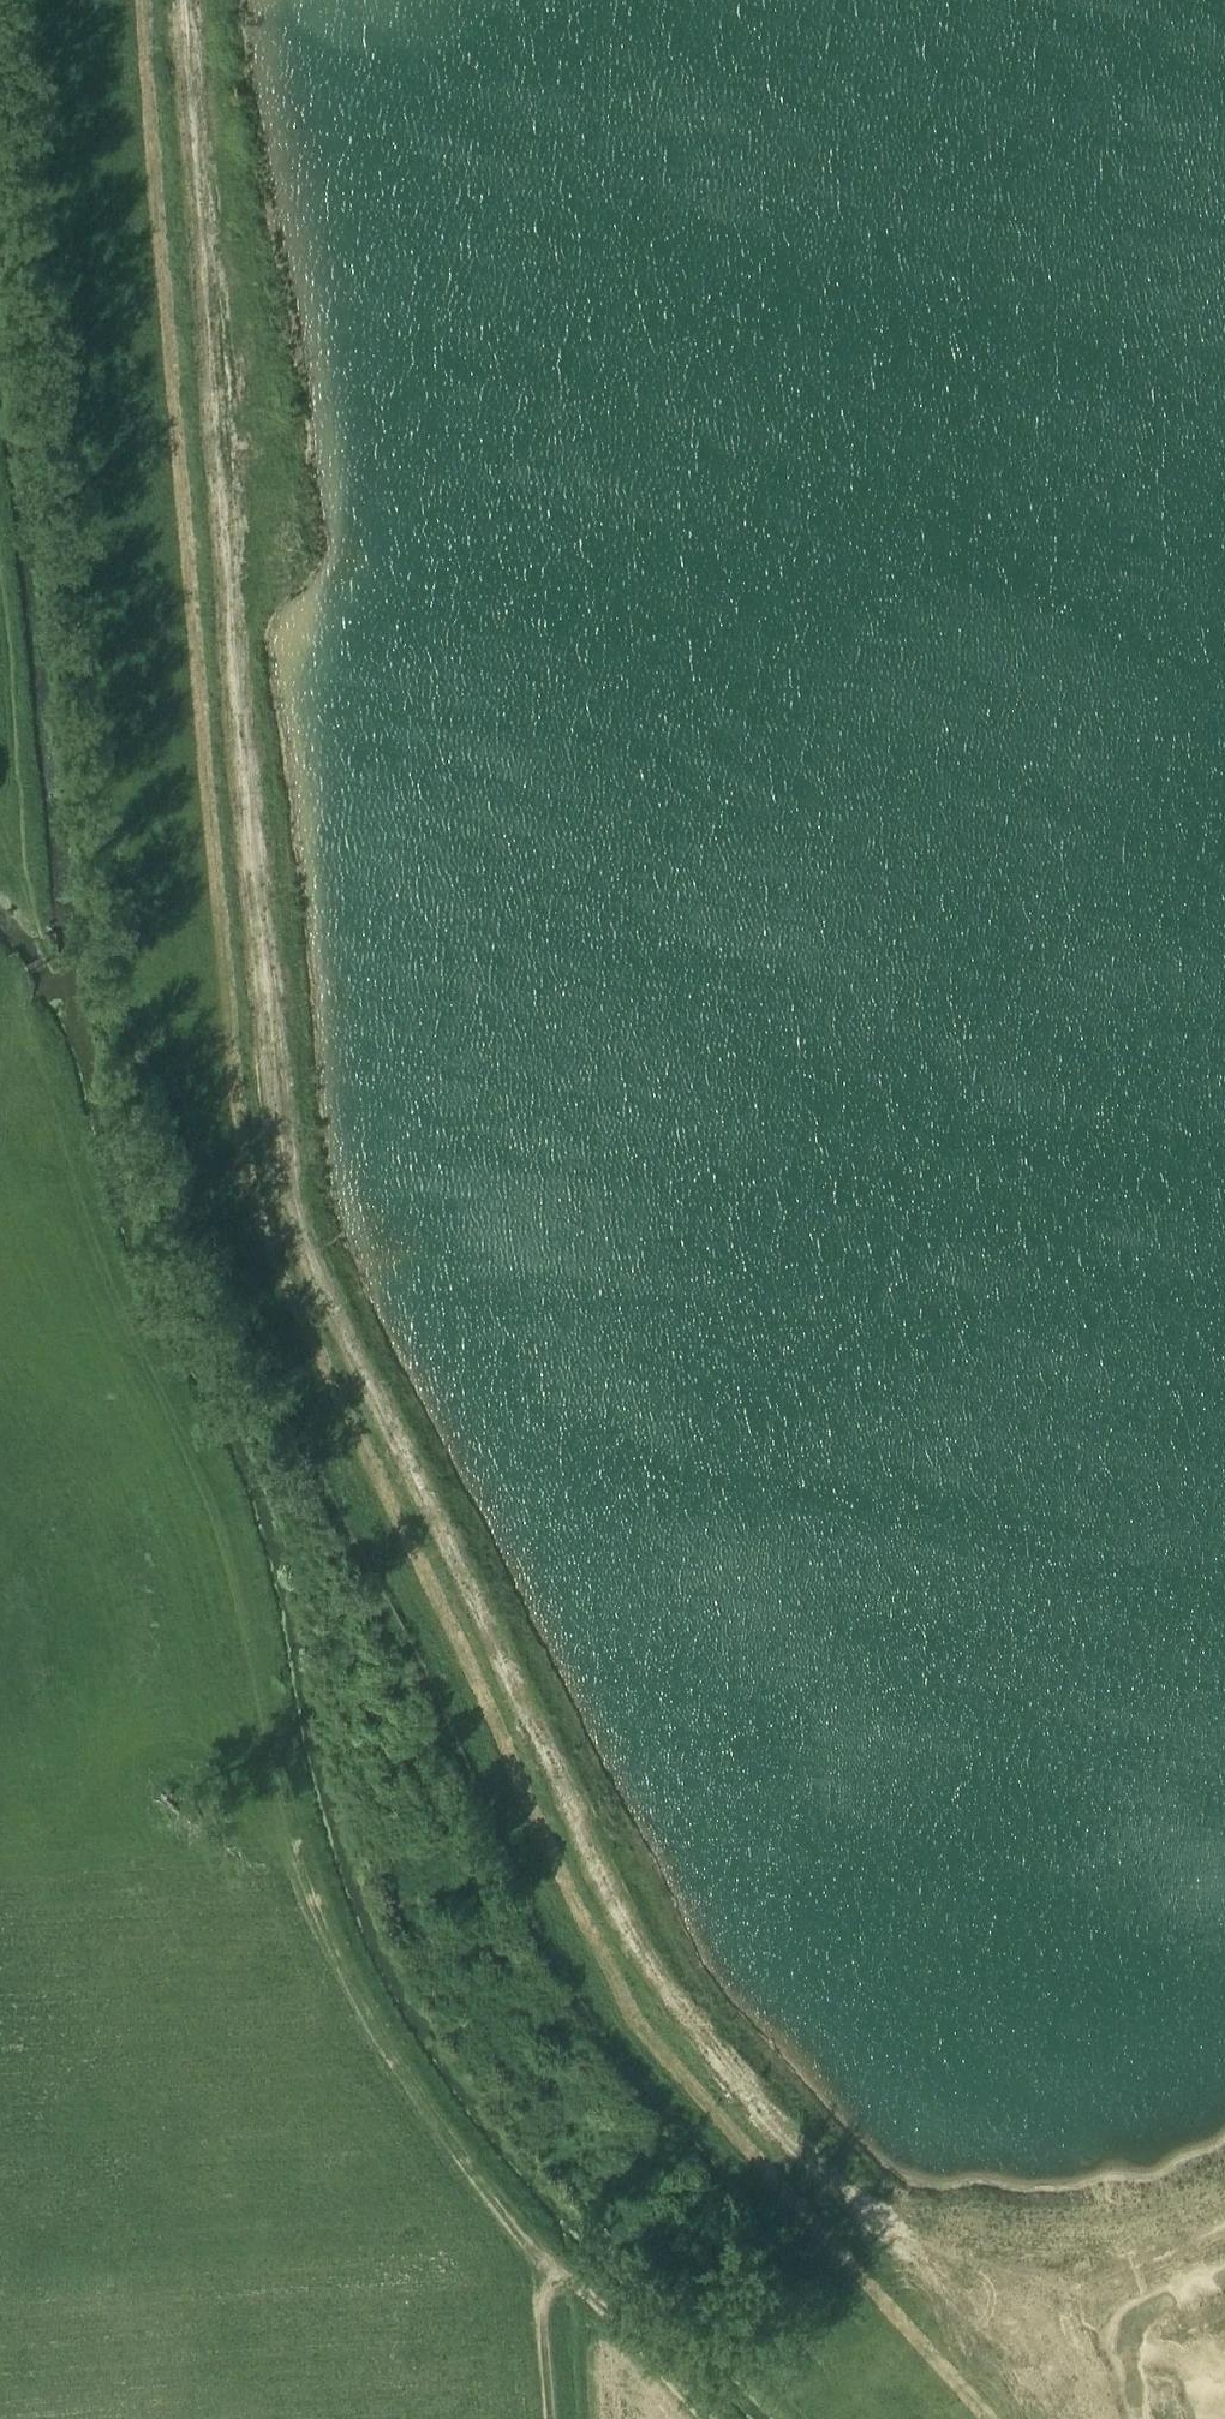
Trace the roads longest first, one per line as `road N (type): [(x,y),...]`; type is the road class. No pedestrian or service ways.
road 1 (track): [(294,1835),(372,2040),(427,2125),(580,2295)]
road 2 (track): [(569,2418),(563,2316),(580,2295),(707,2418)]

